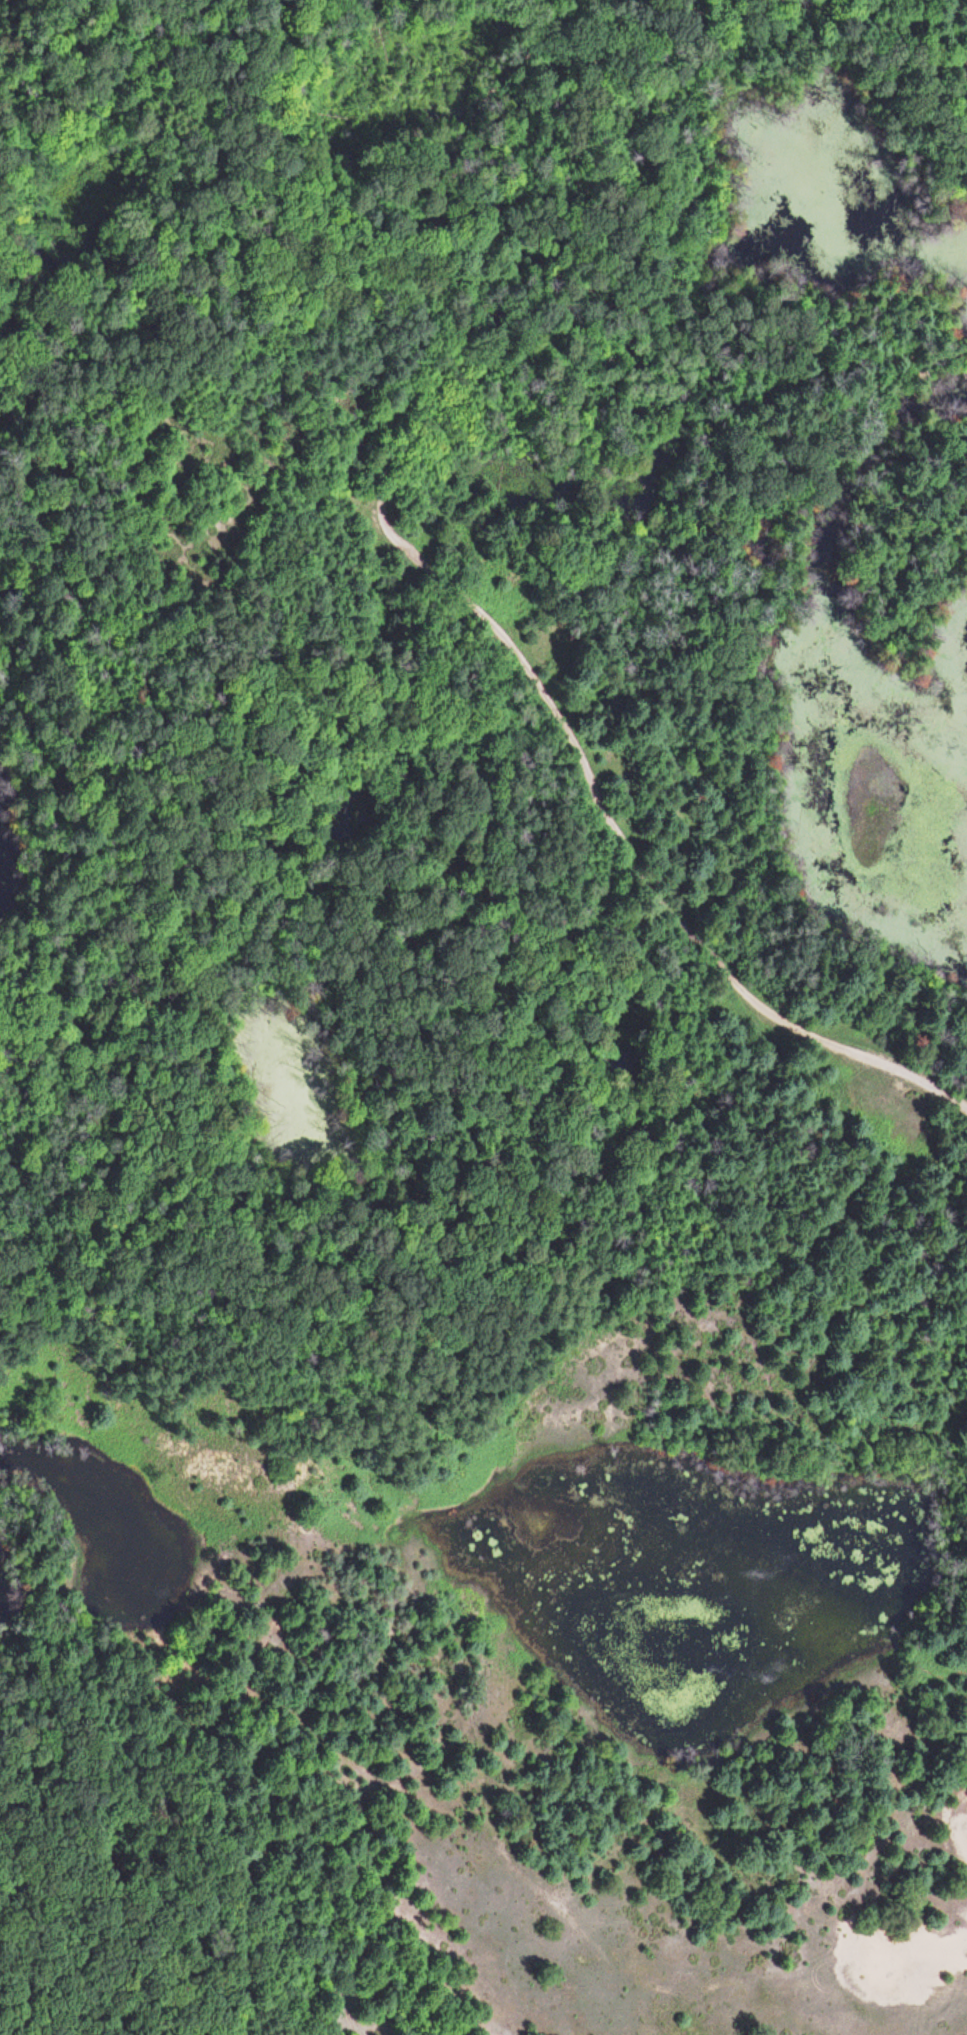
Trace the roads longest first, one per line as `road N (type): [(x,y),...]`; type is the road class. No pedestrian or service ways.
road 1 (track): [(966,1108),(784,1025),(743,995),(648,894),(505,648),(403,546),(383,512),(417,318),(471,118),(496,78),(569,0)]
road 2 (track): [(769,0),(966,69)]

